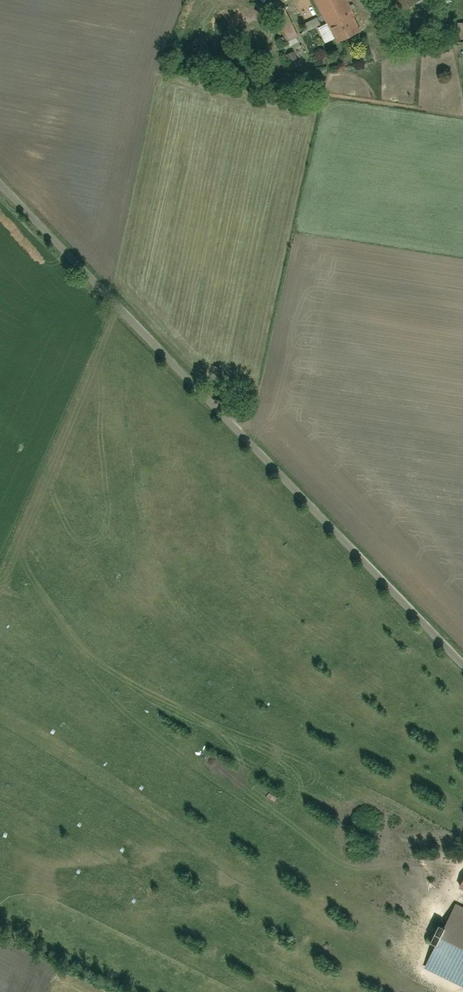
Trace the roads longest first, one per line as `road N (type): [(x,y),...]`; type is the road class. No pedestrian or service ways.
road 1 (residential): [(462,663),(0,183)]

